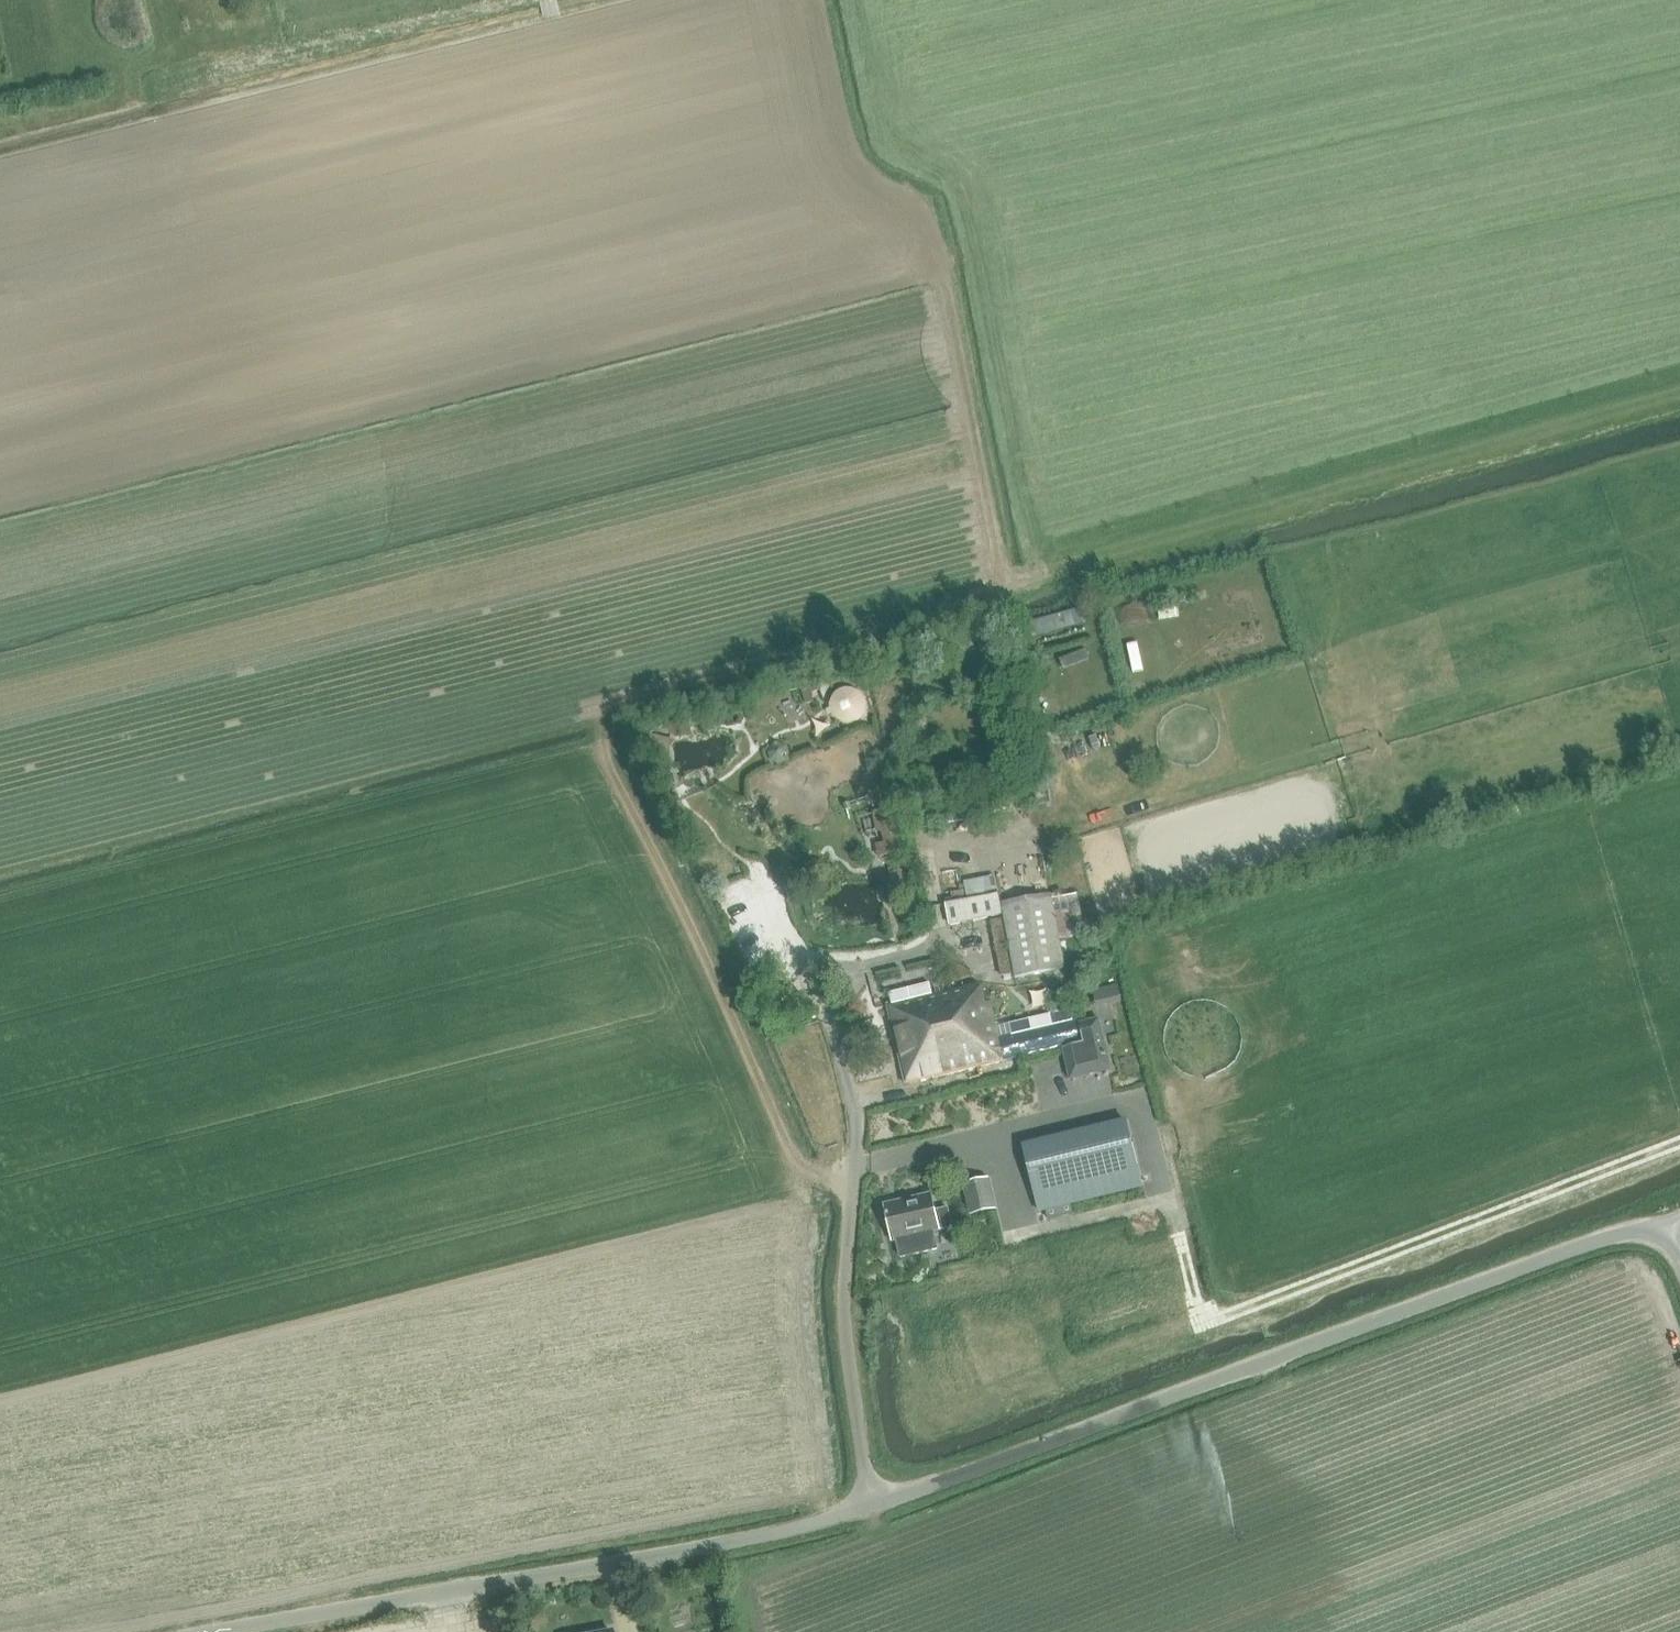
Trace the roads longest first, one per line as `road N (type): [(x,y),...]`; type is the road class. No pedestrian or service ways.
road 1 (unclassified): [(229,1631),(756,1539),(1622,1231),(1667,1230)]
road 2 (track): [(1138,1102),(1197,1306),(1211,1317),(1679,1141)]

